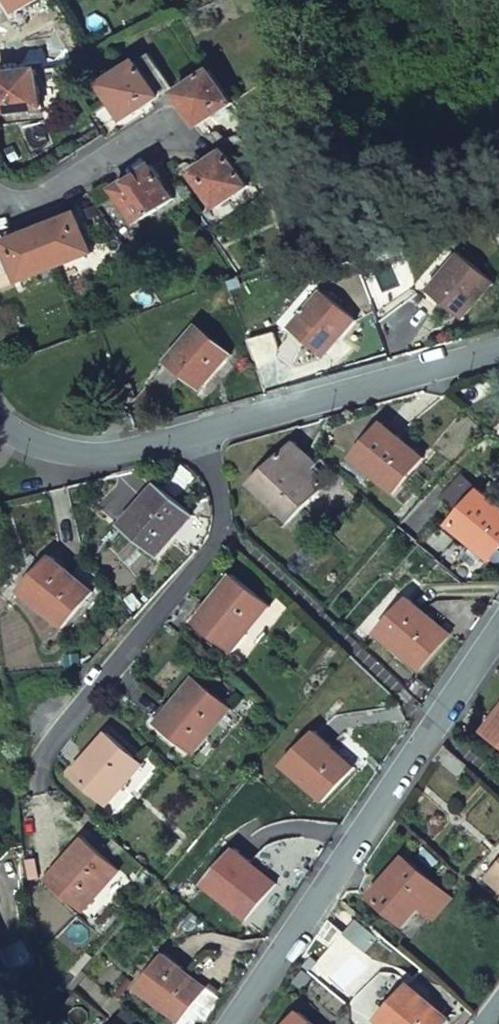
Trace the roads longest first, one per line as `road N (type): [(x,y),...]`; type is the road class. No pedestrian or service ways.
road 1 (residential): [(14,433),(50,450),(107,458),(498,349)]
road 2 (residential): [(498,632),(235,1023)]
road 3 (residential): [(0,207),(174,112)]

